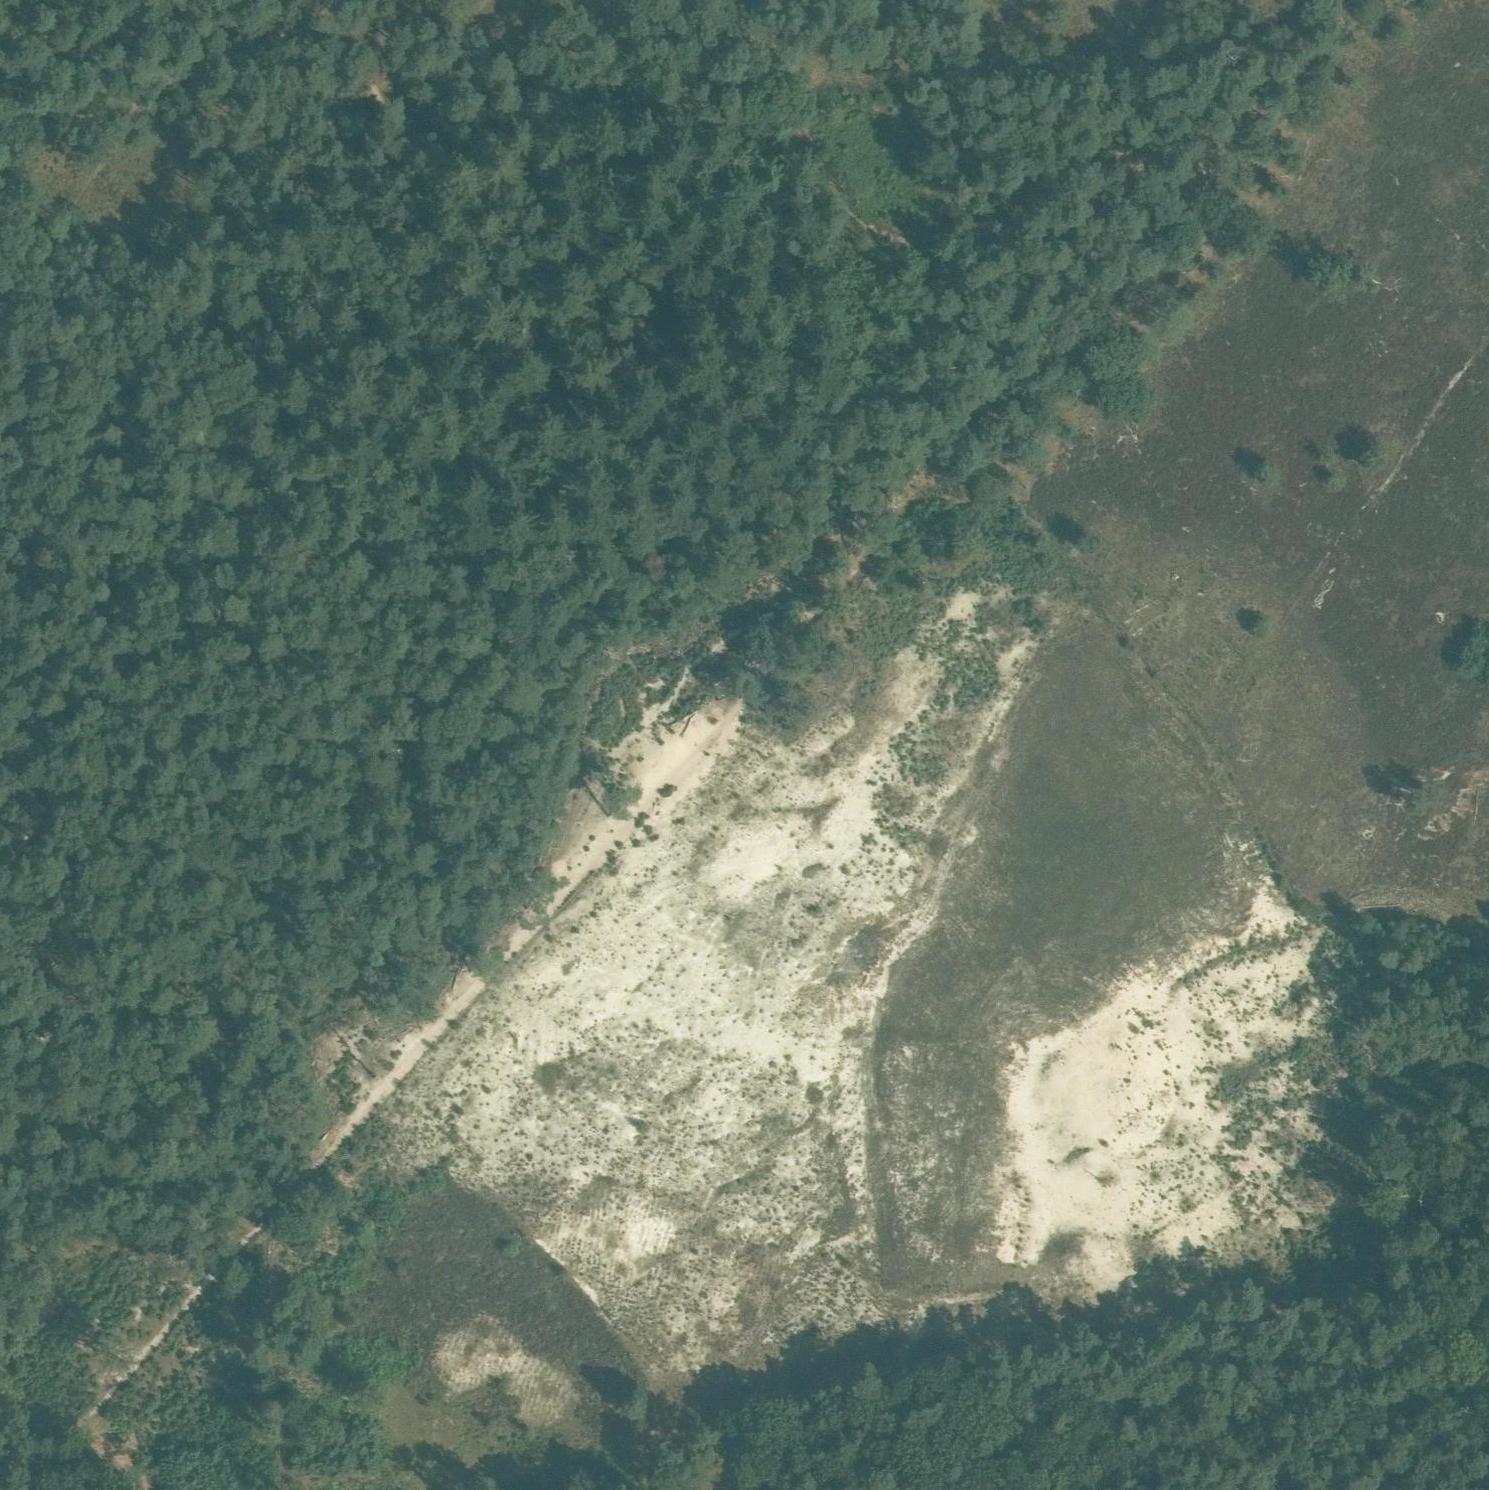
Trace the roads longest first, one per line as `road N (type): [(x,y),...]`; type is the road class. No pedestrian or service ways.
road 1 (track): [(1069,1489),(1488,1308)]

